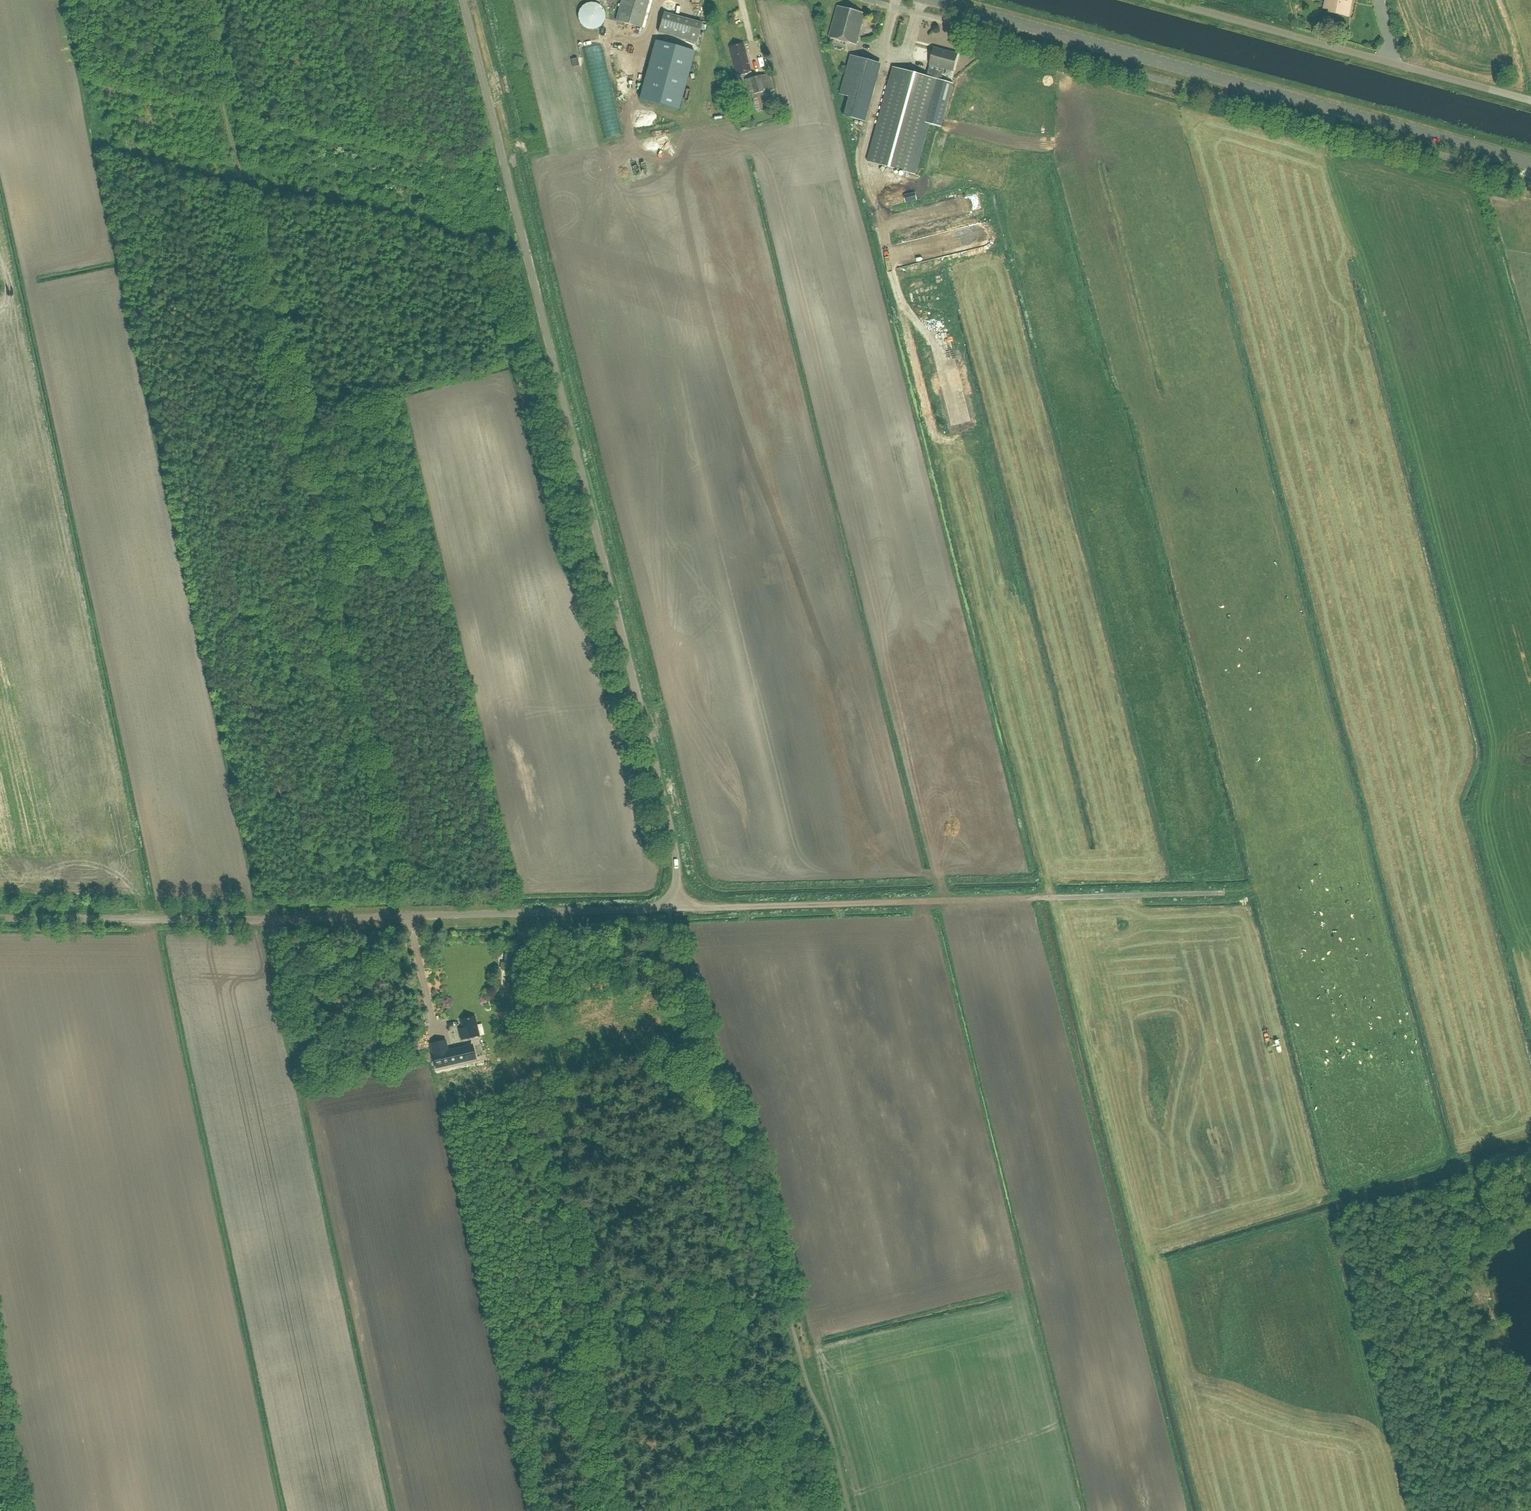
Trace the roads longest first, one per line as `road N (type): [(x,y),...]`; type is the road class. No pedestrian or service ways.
road 1 (track): [(409,915),(205,0)]
road 2 (unclassified): [(669,909),(671,837),(463,0)]
road 3 (unclassified): [(0,919),(669,909)]
road 4 (tertiary): [(1530,162),(938,0)]
road 5 (unclassified): [(669,909),(1220,894)]
road 6 (unclassified): [(1530,99),(1167,0)]

